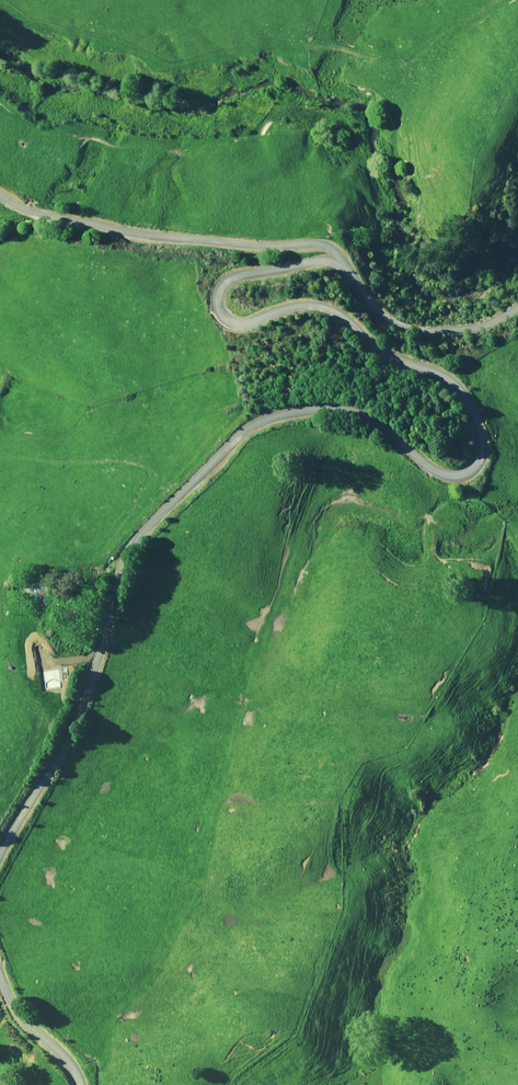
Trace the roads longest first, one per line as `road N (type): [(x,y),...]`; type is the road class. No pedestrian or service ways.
road 1 (unclassified): [(347,266),(312,261),(237,275),(221,286),(217,305),(238,324),(320,307),(386,355),(442,375),(467,401),(482,441),(478,461),(465,474),(447,476),(344,408),(278,413),(240,434),(133,545),(62,749),(0,853)]
road 2 (unclassified): [(347,266),(328,245),(134,234),(27,209),(0,194)]
road 3 (unclassified): [(347,266),(378,316),(407,329),(480,325),(517,307)]
road 4 (unclassified): [(0,972),(15,1011),(72,1066),(79,1084)]

